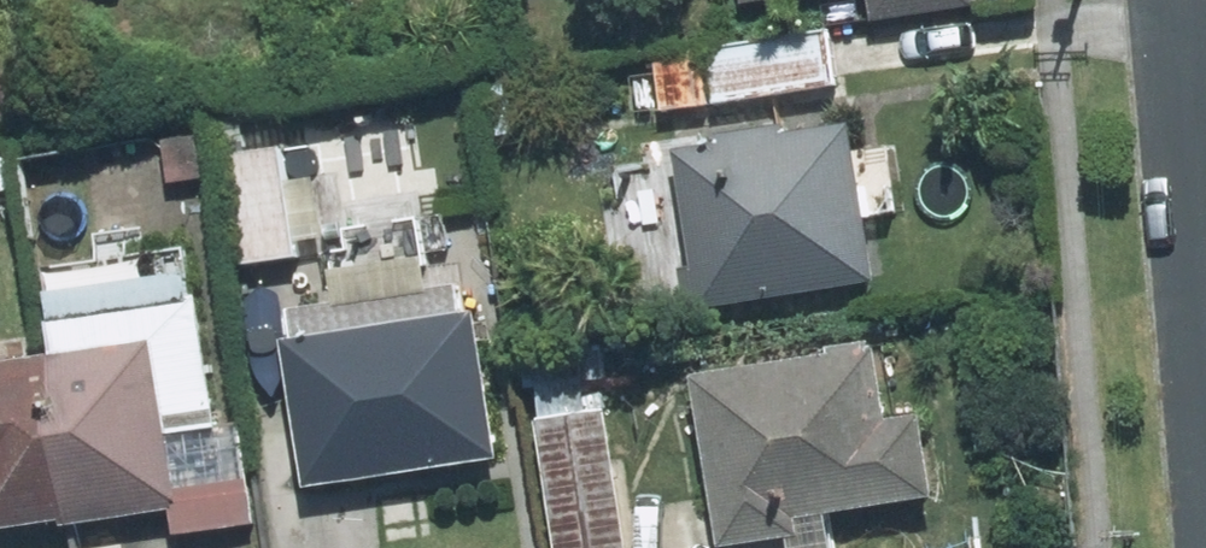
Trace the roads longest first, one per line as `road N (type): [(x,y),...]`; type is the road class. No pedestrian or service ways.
road 1 (residential): [(1205,286),(1184,0)]

